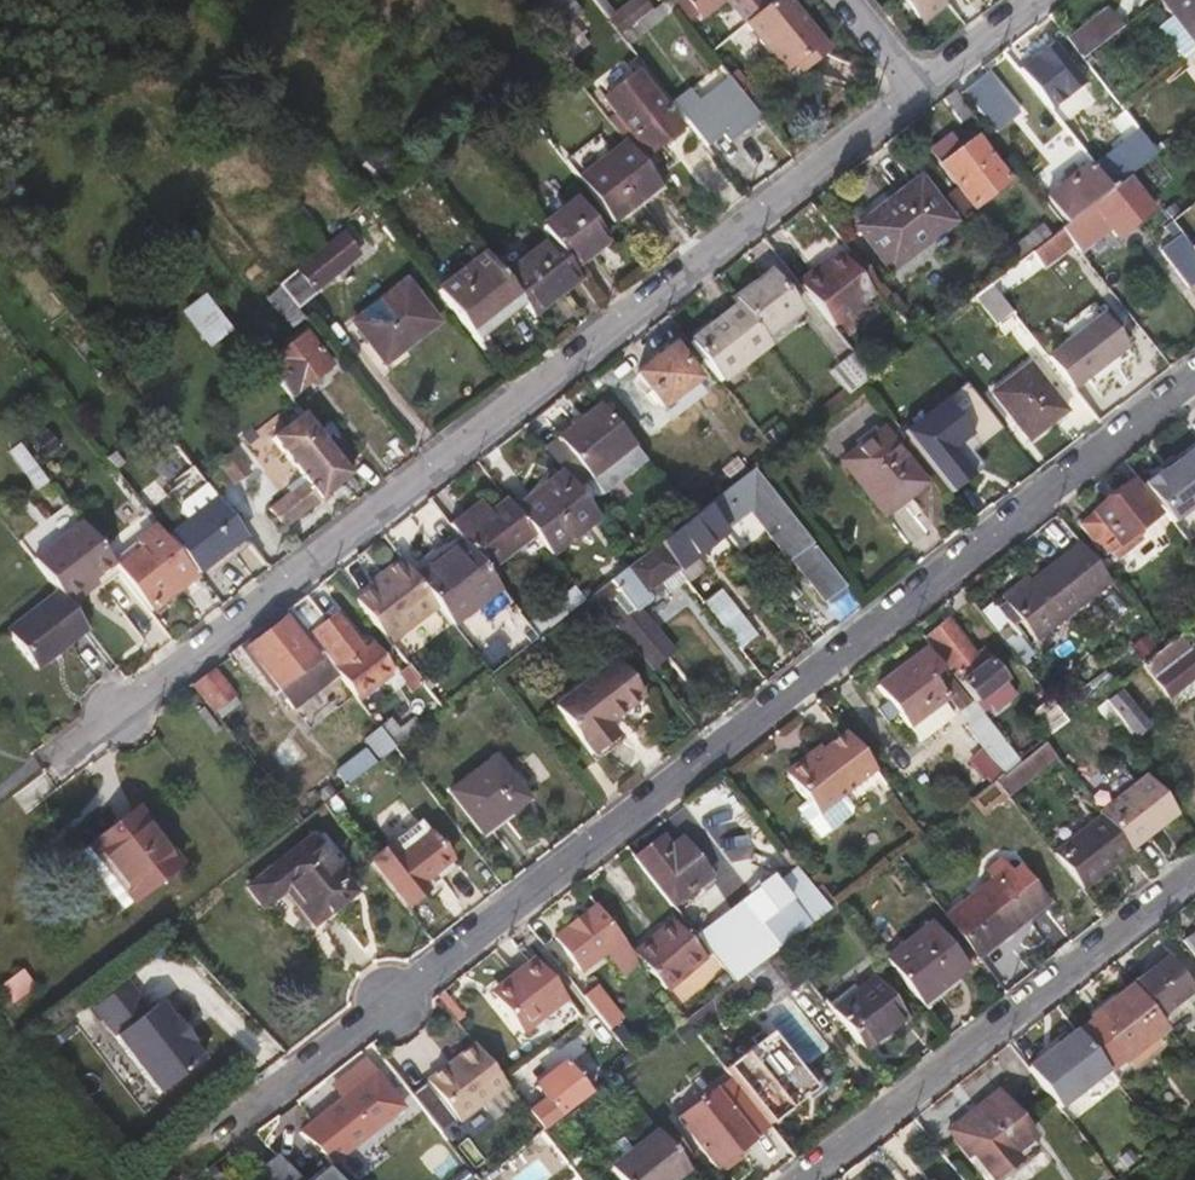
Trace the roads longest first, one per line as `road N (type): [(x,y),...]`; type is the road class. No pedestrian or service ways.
road 1 (residential): [(260,1093),(1194,372)]
road 2 (residential): [(46,760),(911,86)]
road 3 (residential): [(804,1179),(1194,874)]
road 4 (residential): [(911,86),(1023,0)]

